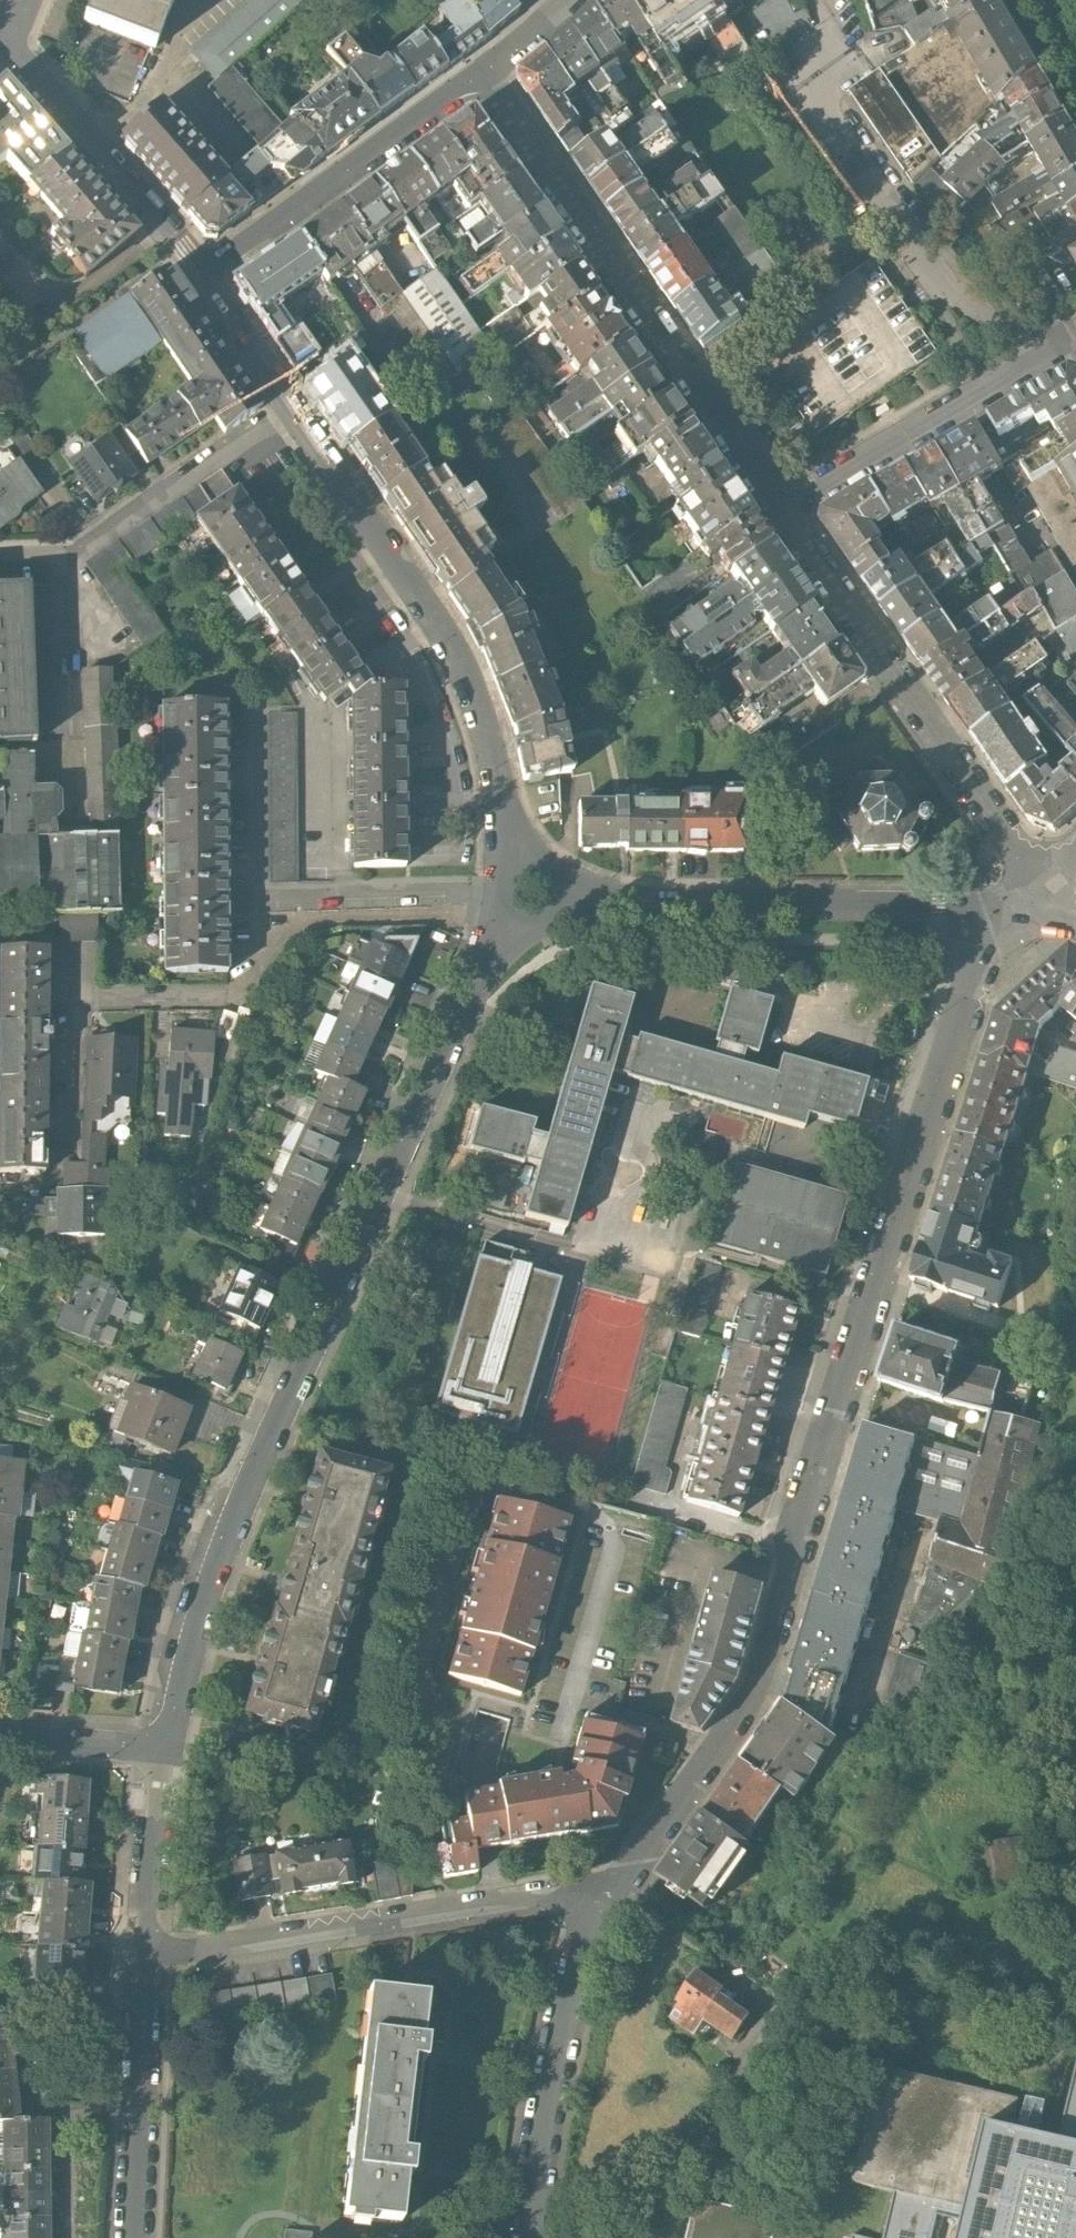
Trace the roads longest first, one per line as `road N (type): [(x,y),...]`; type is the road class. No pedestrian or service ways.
road 1 (residential): [(613,1884),(753,1680),(977,955),(1008,905)]
road 2 (residential): [(168,1745),(188,1645),(251,1471),(495,950)]
road 3 (residential): [(783,511),(488,69)]
road 4 (residential): [(512,835),(484,715),(436,603),(301,411)]
road 5 (residential): [(613,1884),(145,1956)]
road 6 (residential): [(1041,888),(783,511)]
road 7 (residential): [(601,901),(1008,905)]
road 8 (residential): [(531,2237),(553,2065),(587,1927),(613,1884)]
road 9 (residential): [(208,271),(488,69)]
road 10 (residential): [(783,511),(1075,339)]
road 11 (residential): [(208,271),(0,26)]
road 12 (residential): [(131,2237),(145,1956)]
road 13 (residential): [(301,411),(72,559)]
road 14 (residential): [(145,1956),(168,1745)]
road 15 (residential): [(0,1735),(168,1745)]
road 16 (residential): [(301,411),(208,271)]

